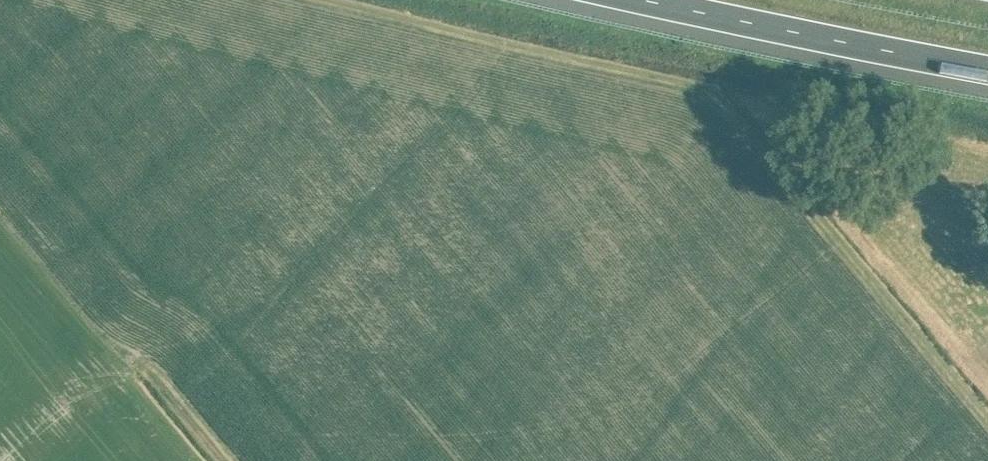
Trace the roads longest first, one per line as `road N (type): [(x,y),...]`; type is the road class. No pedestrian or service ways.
road 1 (motorway): [(644,0),(987,71)]

